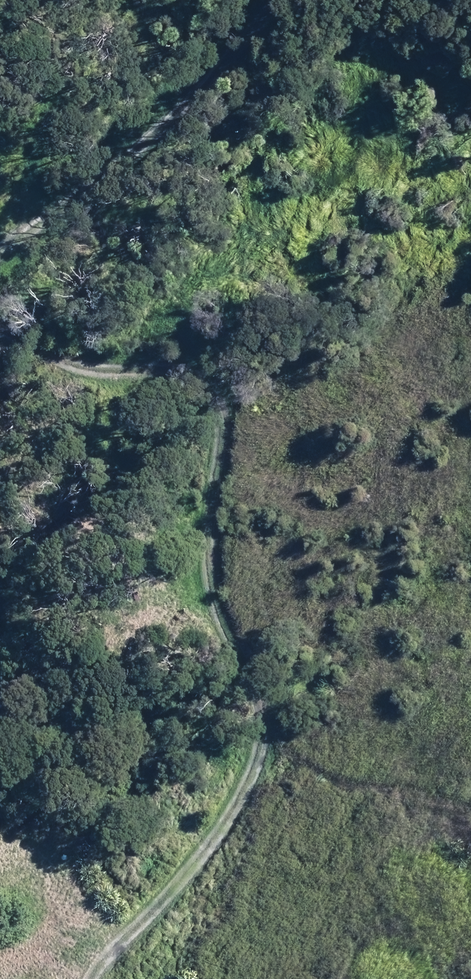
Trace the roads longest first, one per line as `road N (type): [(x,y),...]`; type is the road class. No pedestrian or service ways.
road 1 (track): [(0,334),(97,374),(190,375),(217,402),(221,445),(205,527),(214,617),(280,747)]
road 2 (track): [(271,0),(141,143),(70,200),(4,229)]
road 3 (track): [(280,747),(91,978)]
road 4 (track): [(280,747),(328,786),(470,824)]

